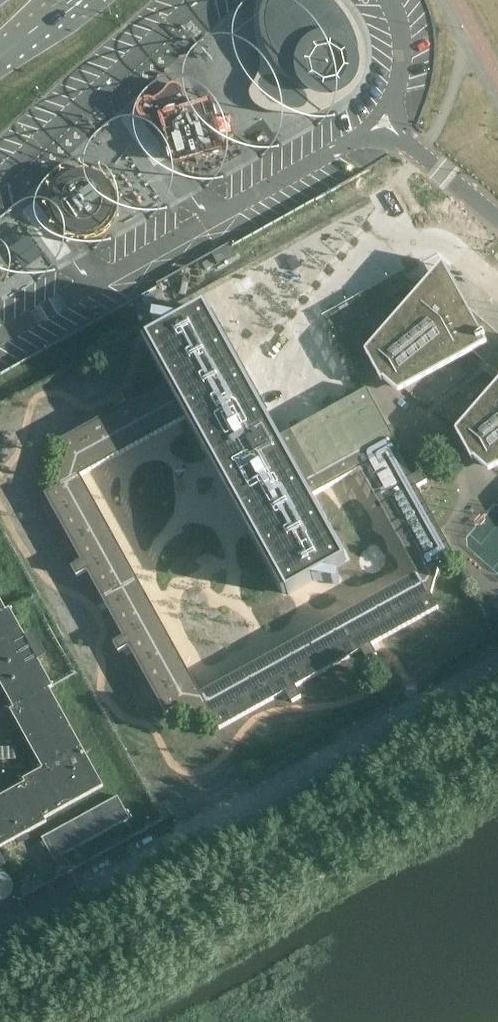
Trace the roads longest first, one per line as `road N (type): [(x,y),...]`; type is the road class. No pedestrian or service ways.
road 1 (unclassified): [(377,118),(497,219)]
road 2 (unclassified): [(497,288),(441,242),(422,242),(386,259)]

